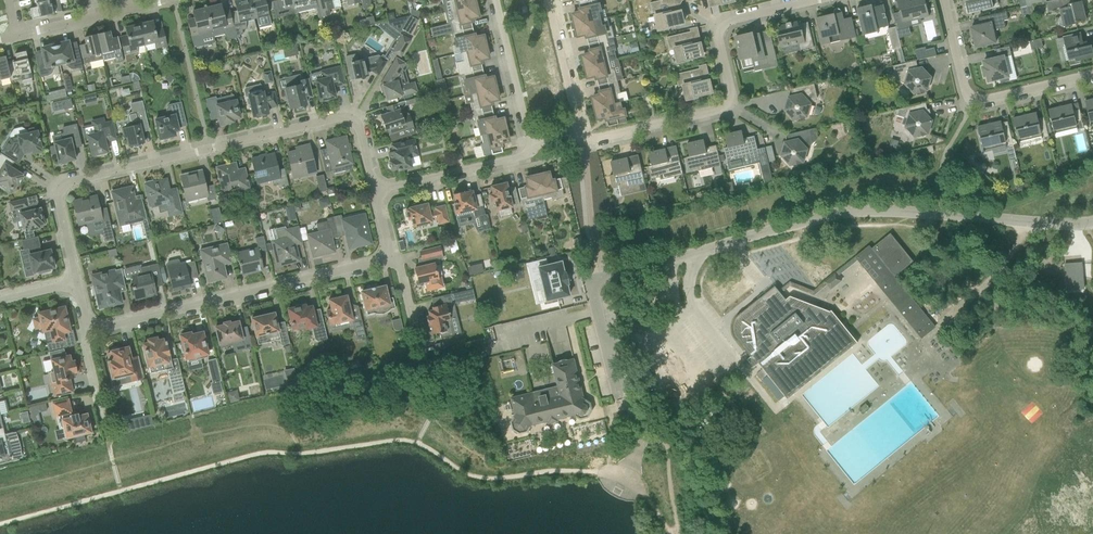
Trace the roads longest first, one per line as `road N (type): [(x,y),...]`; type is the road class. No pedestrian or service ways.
road 1 (residential): [(651,433),(616,393),(593,292),(602,279),(836,216),(1092,222)]
road 2 (residential): [(77,282),(60,195),(79,177),(343,117),(358,125),(377,192)]
road 3 (residential): [(579,132),(605,137),(727,108),(735,98),(722,27),(815,0)]
road 4 (residential): [(385,252),(126,321),(92,322)]
road 5 (residential): [(947,0),(976,102),(1092,75)]
road 6 (residential): [(536,147),(377,192)]
road 7 (residential): [(536,147),(496,0)]
road 8 (residential): [(20,36),(165,0)]
road 9 (residential): [(548,0),(579,132)]

